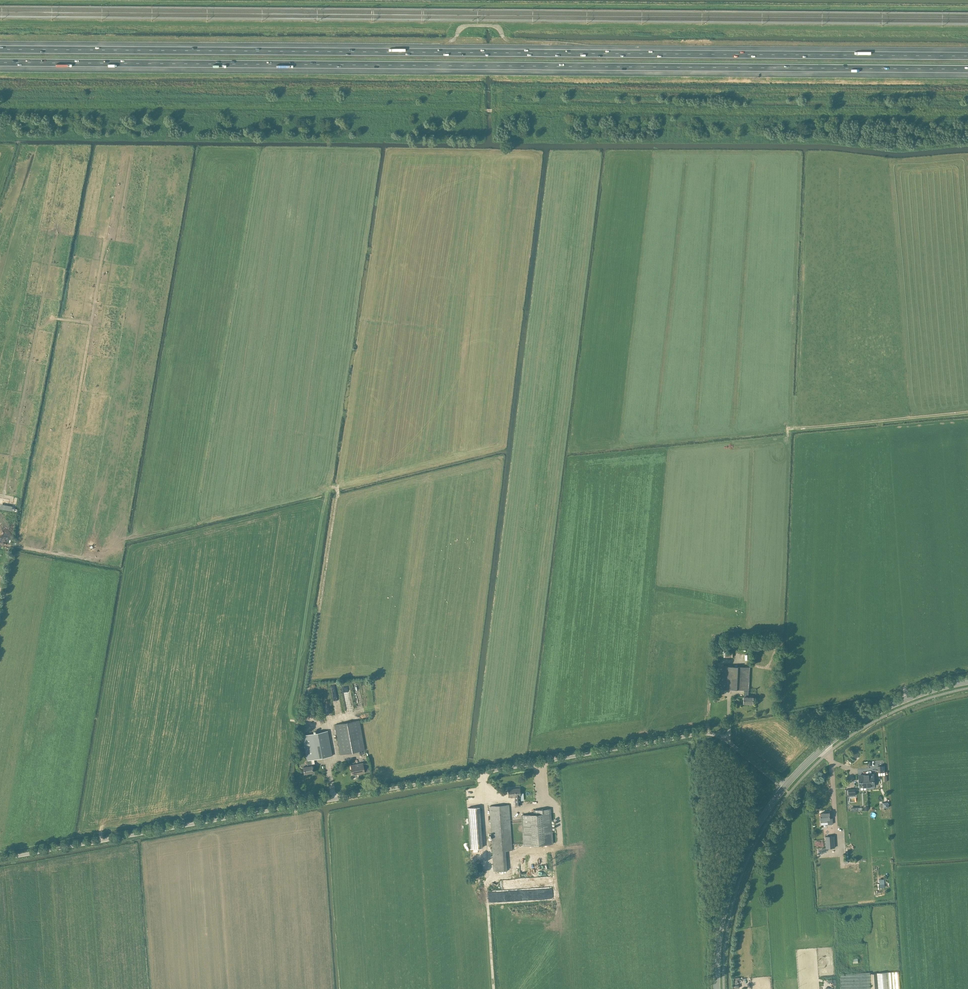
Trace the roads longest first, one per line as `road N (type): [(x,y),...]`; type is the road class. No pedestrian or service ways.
road 1 (motorway): [(967,56),(0,49)]
road 2 (track): [(0,1),(967,8)]
road 3 (motorway): [(0,63),(967,69)]
road 4 (unclassified): [(0,861),(700,734),(728,741),(783,788)]
road 5 (secondary): [(783,788),(852,726),(967,681)]
road 6 (secondary): [(717,988),(718,945),(734,876),(783,788)]
road 7 (track): [(430,43),(452,40),(464,25),(491,25),(509,41),(559,44)]

